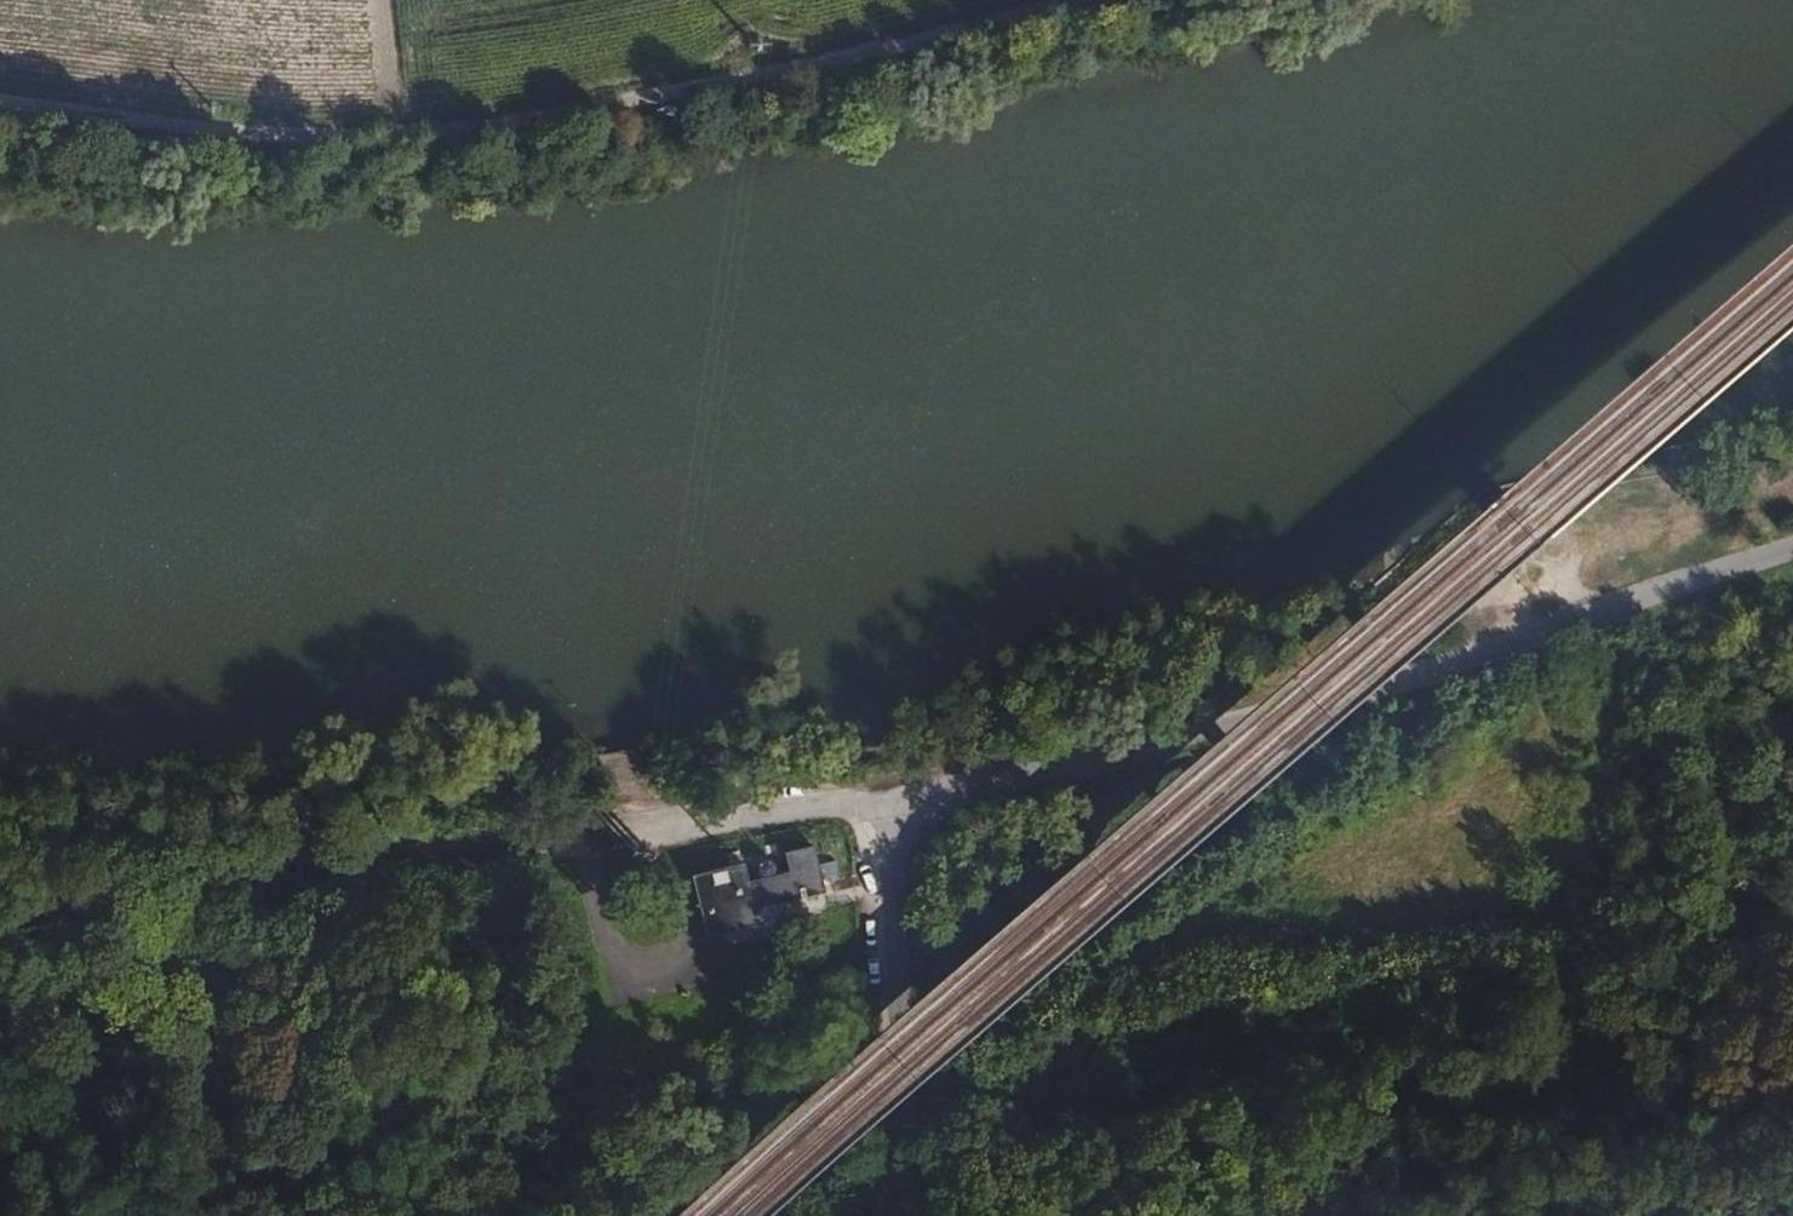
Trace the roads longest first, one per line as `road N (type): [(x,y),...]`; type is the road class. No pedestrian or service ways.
road 1 (unclassified): [(0,98),(297,135),(423,132),(805,64),(1070,0)]
road 2 (residential): [(889,804),(1168,755),(1792,557)]
road 3 (residential): [(889,804),(898,1009),(878,1215)]

